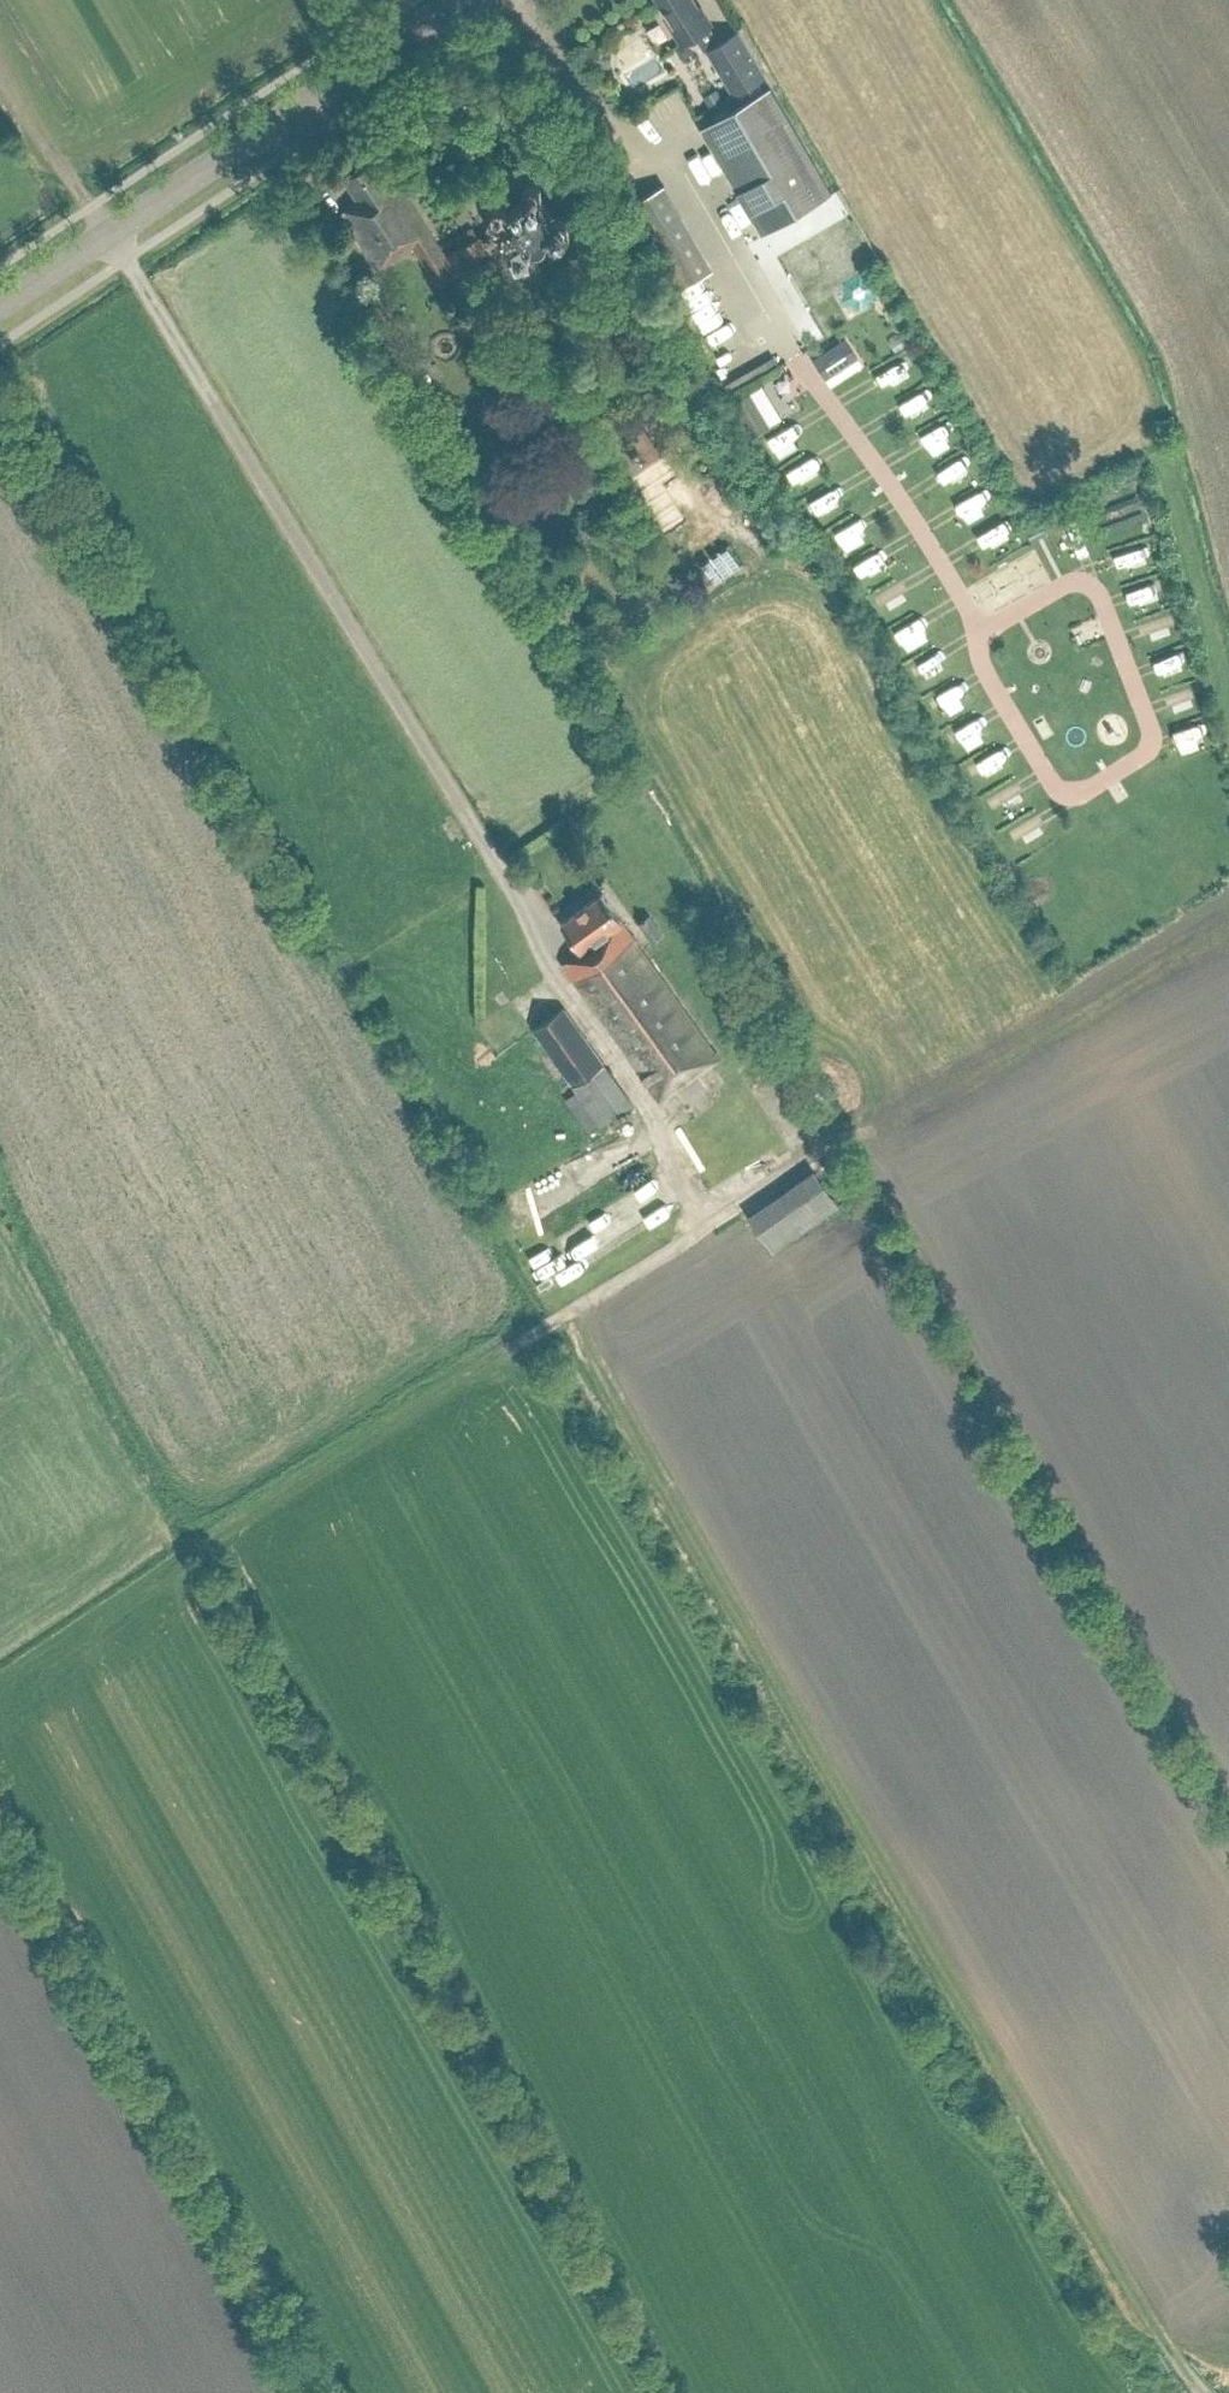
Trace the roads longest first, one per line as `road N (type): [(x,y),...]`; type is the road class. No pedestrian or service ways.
road 1 (tertiary): [(0,305),(456,0)]

